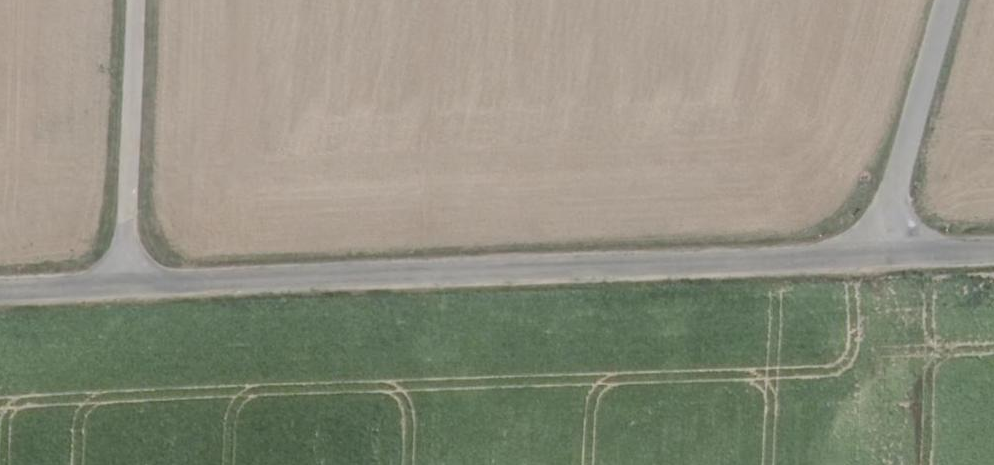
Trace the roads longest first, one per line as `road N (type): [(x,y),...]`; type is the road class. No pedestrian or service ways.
road 1 (unclassified): [(129,290),(878,261)]
road 2 (unclassified): [(129,290),(145,0)]
road 3 (unclassified): [(955,0),(878,261)]
road 4 (unclassified): [(0,293),(129,290)]

